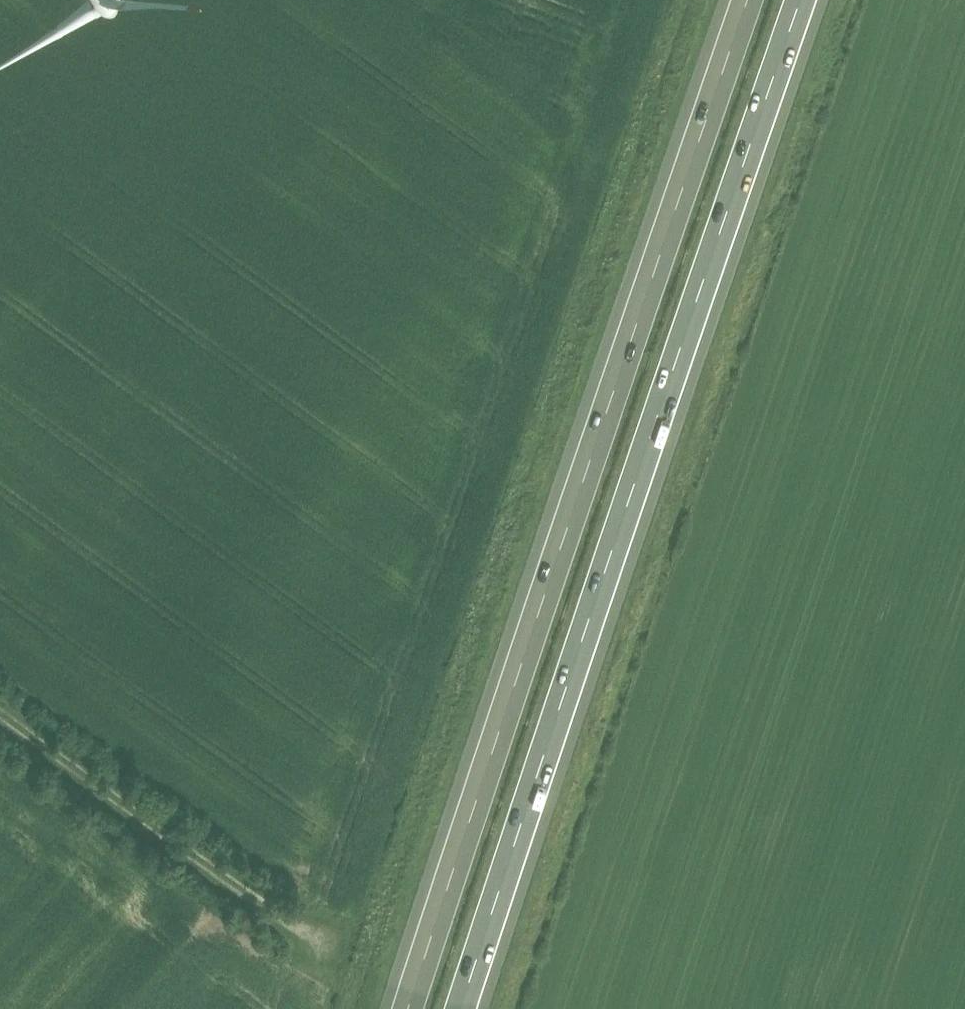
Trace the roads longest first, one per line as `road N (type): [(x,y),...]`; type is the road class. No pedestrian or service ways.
road 1 (motorway): [(735,0),(394,1008)]
road 2 (motorway): [(471,1008),(811,0)]
road 3 (track): [(0,717),(297,936)]

